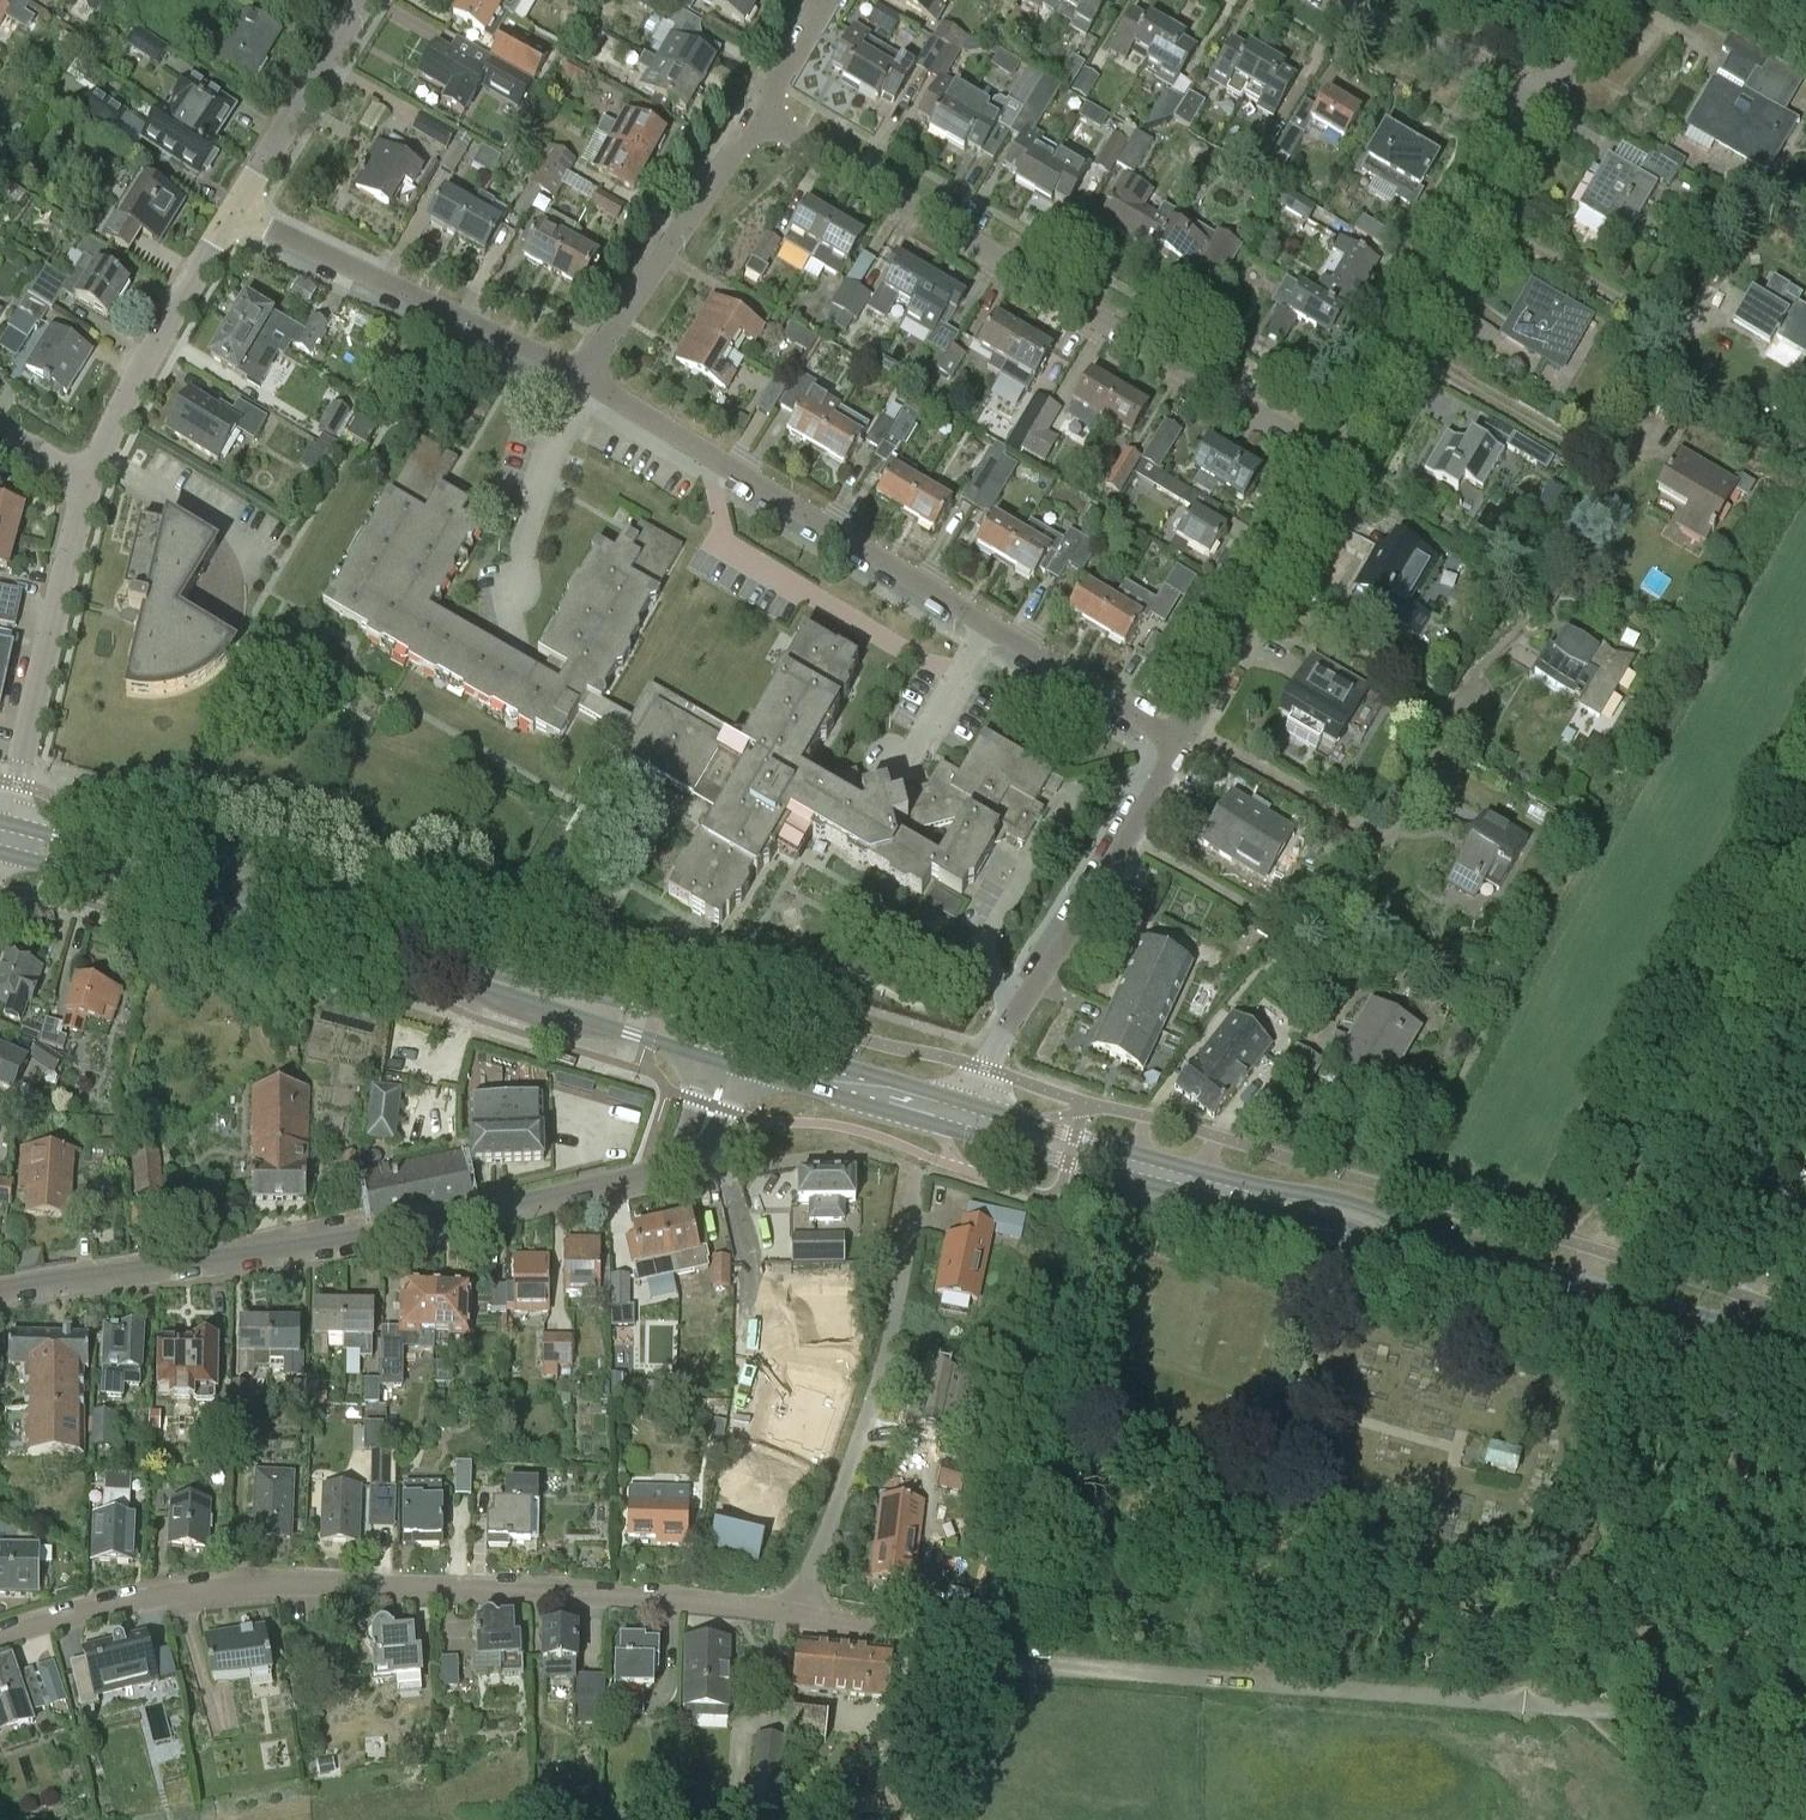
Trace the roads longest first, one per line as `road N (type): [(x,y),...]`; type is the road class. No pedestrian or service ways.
road 1 (residential): [(0,1637),(116,1604),(278,1580),(633,1596),(802,1613)]
road 2 (residential): [(802,1613),(984,1658),(1523,1709)]
road 3 (residential): [(1180,745),(585,382)]
road 4 (residential): [(1344,458),(763,109)]
road 5 (tertiary): [(642,1174),(516,1206),(180,1267),(0,1289)]
road 6 (primary): [(1481,1265),(1352,1199),(1268,1188),(1041,1125),(964,1118)]
road 7 (primary): [(964,1118),(1010,1147),(1273,1213),(1333,1221),(1433,1260),(1481,1265)]
road 8 (track): [(984,1658),(1067,1468),(1151,1158)]
road 9 (track): [(1593,1245),(1805,808)]
road 10 (residential): [(802,1613),(874,1391),(916,1172)]
road 11 (residential): [(1344,458),(1542,100)]
road 12 (primary): [(520,987),(128,871)]
road 13 (residential): [(585,382),(236,206)]
road 14 (residential): [(982,1066),(1180,745)]
road 15 (residential): [(3,824),(86,479)]
road 16 (residential): [(1180,745),(1344,458)]
road 17 (residential): [(585,382),(763,109)]
road 18 (residential): [(86,479),(154,340),(236,206)]
road 19 (residential): [(1542,100),(1323,0)]
road 20 (residential): [(236,206),(359,0)]
road 21 (primary): [(1805,1357),(1576,1290)]
road 22 (primary): [(520,987),(579,1017),(647,1037),(680,1047),(712,1042)]
road 23 (primary): [(712,1042),(656,1010),(520,987)]
road 24 (track): [(984,1658),(906,1819)]
road 25 (primary): [(827,1076),(964,1118)]
road 26 (primary): [(128,871),(77,842),(3,824)]
road 27 (primary): [(0,852),(75,871),(128,871)]
road 28 (residential): [(763,109),(828,0)]
road 29 (residential): [(1542,100),(1615,0)]

